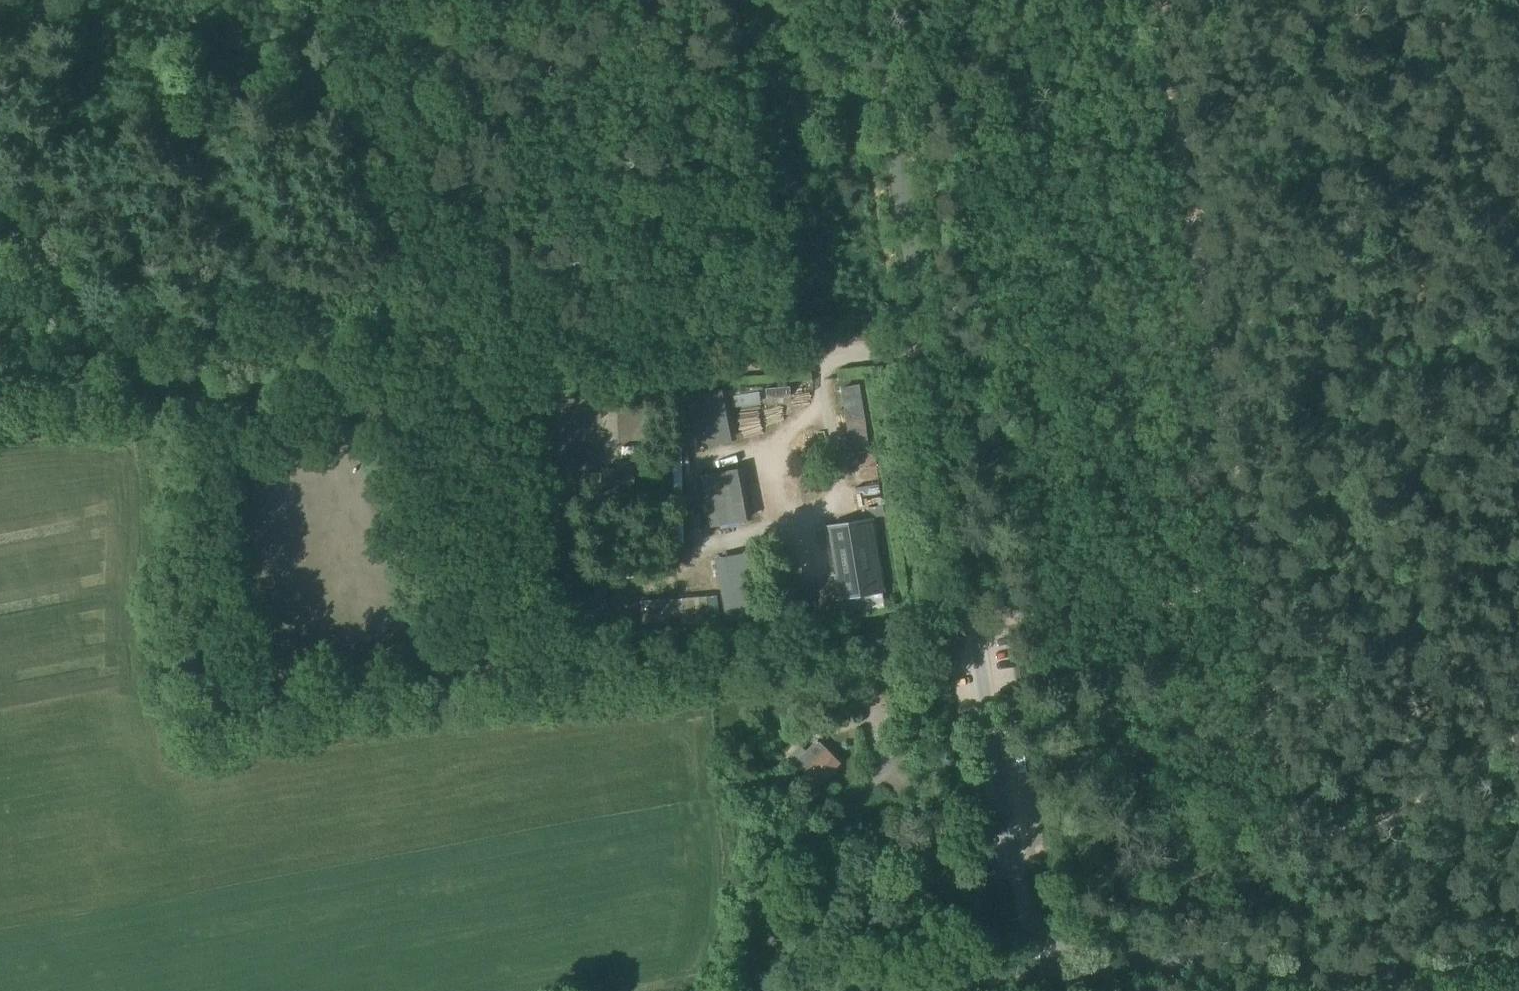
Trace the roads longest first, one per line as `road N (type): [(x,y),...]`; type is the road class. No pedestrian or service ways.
road 1 (track): [(889,345),(387,393),(162,402),(0,247)]
road 2 (unclassified): [(1518,963),(1110,965),(847,990)]

